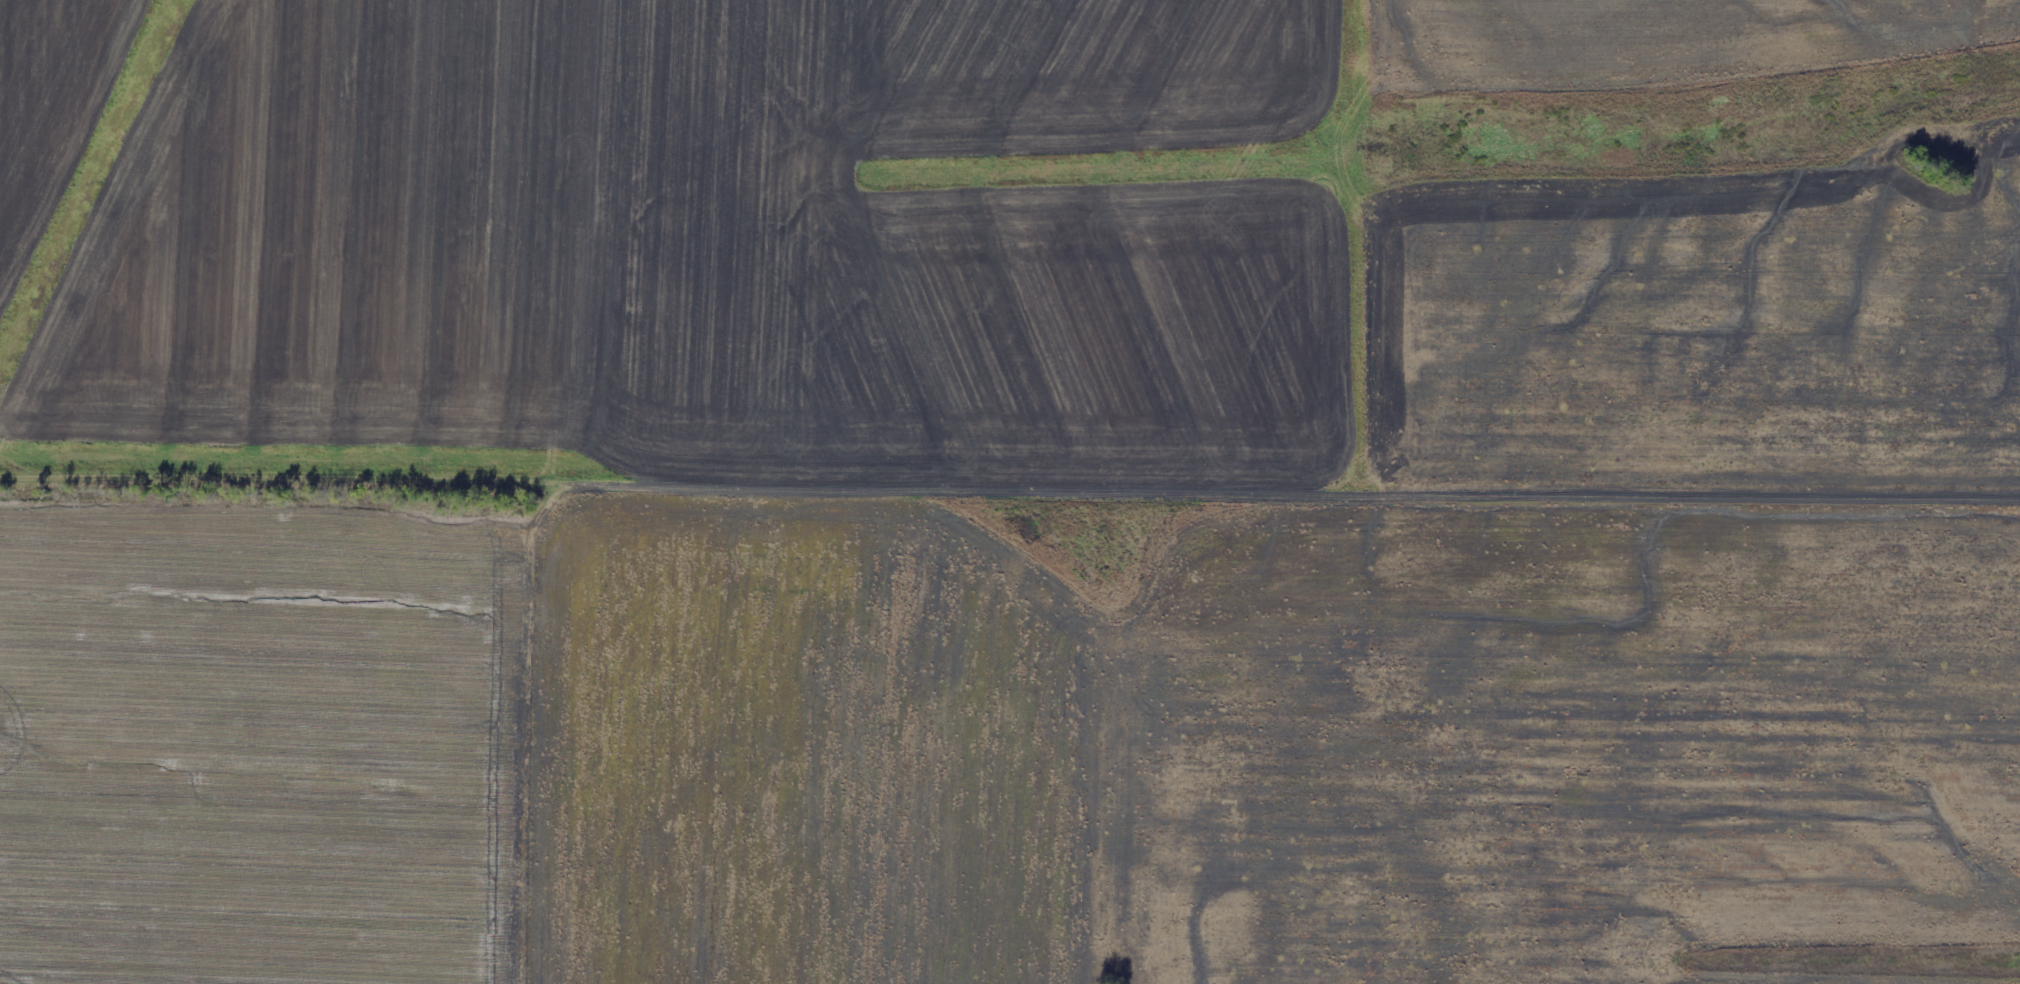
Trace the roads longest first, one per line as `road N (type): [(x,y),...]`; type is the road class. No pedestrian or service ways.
road 1 (residential): [(2019,495),(789,491),(0,478)]

